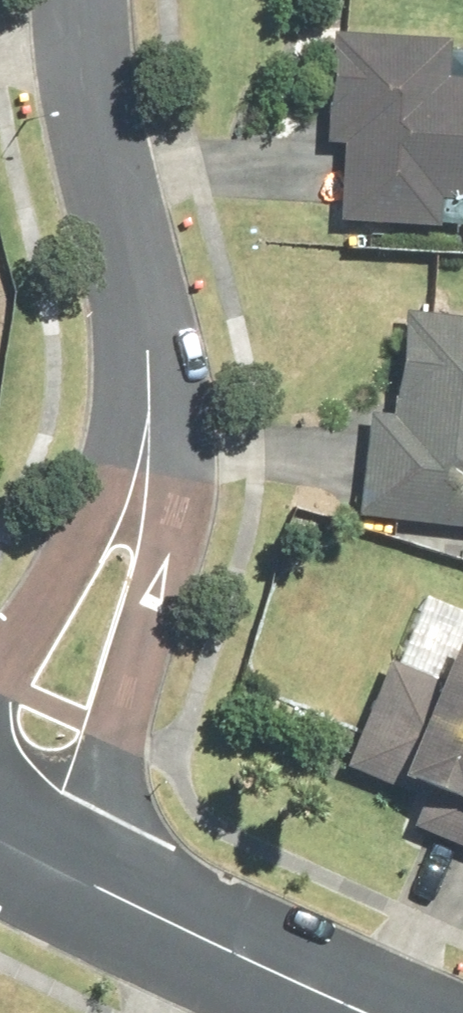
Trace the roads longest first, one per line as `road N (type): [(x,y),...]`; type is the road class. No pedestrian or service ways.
road 1 (residential): [(148,350),(152,436),(138,565),(48,855)]
road 2 (residential): [(0,722),(116,529),(148,420),(148,350)]
road 3 (tertiary): [(369,1012),(48,855)]
road 4 (residential): [(82,0),(97,122),(148,350)]

